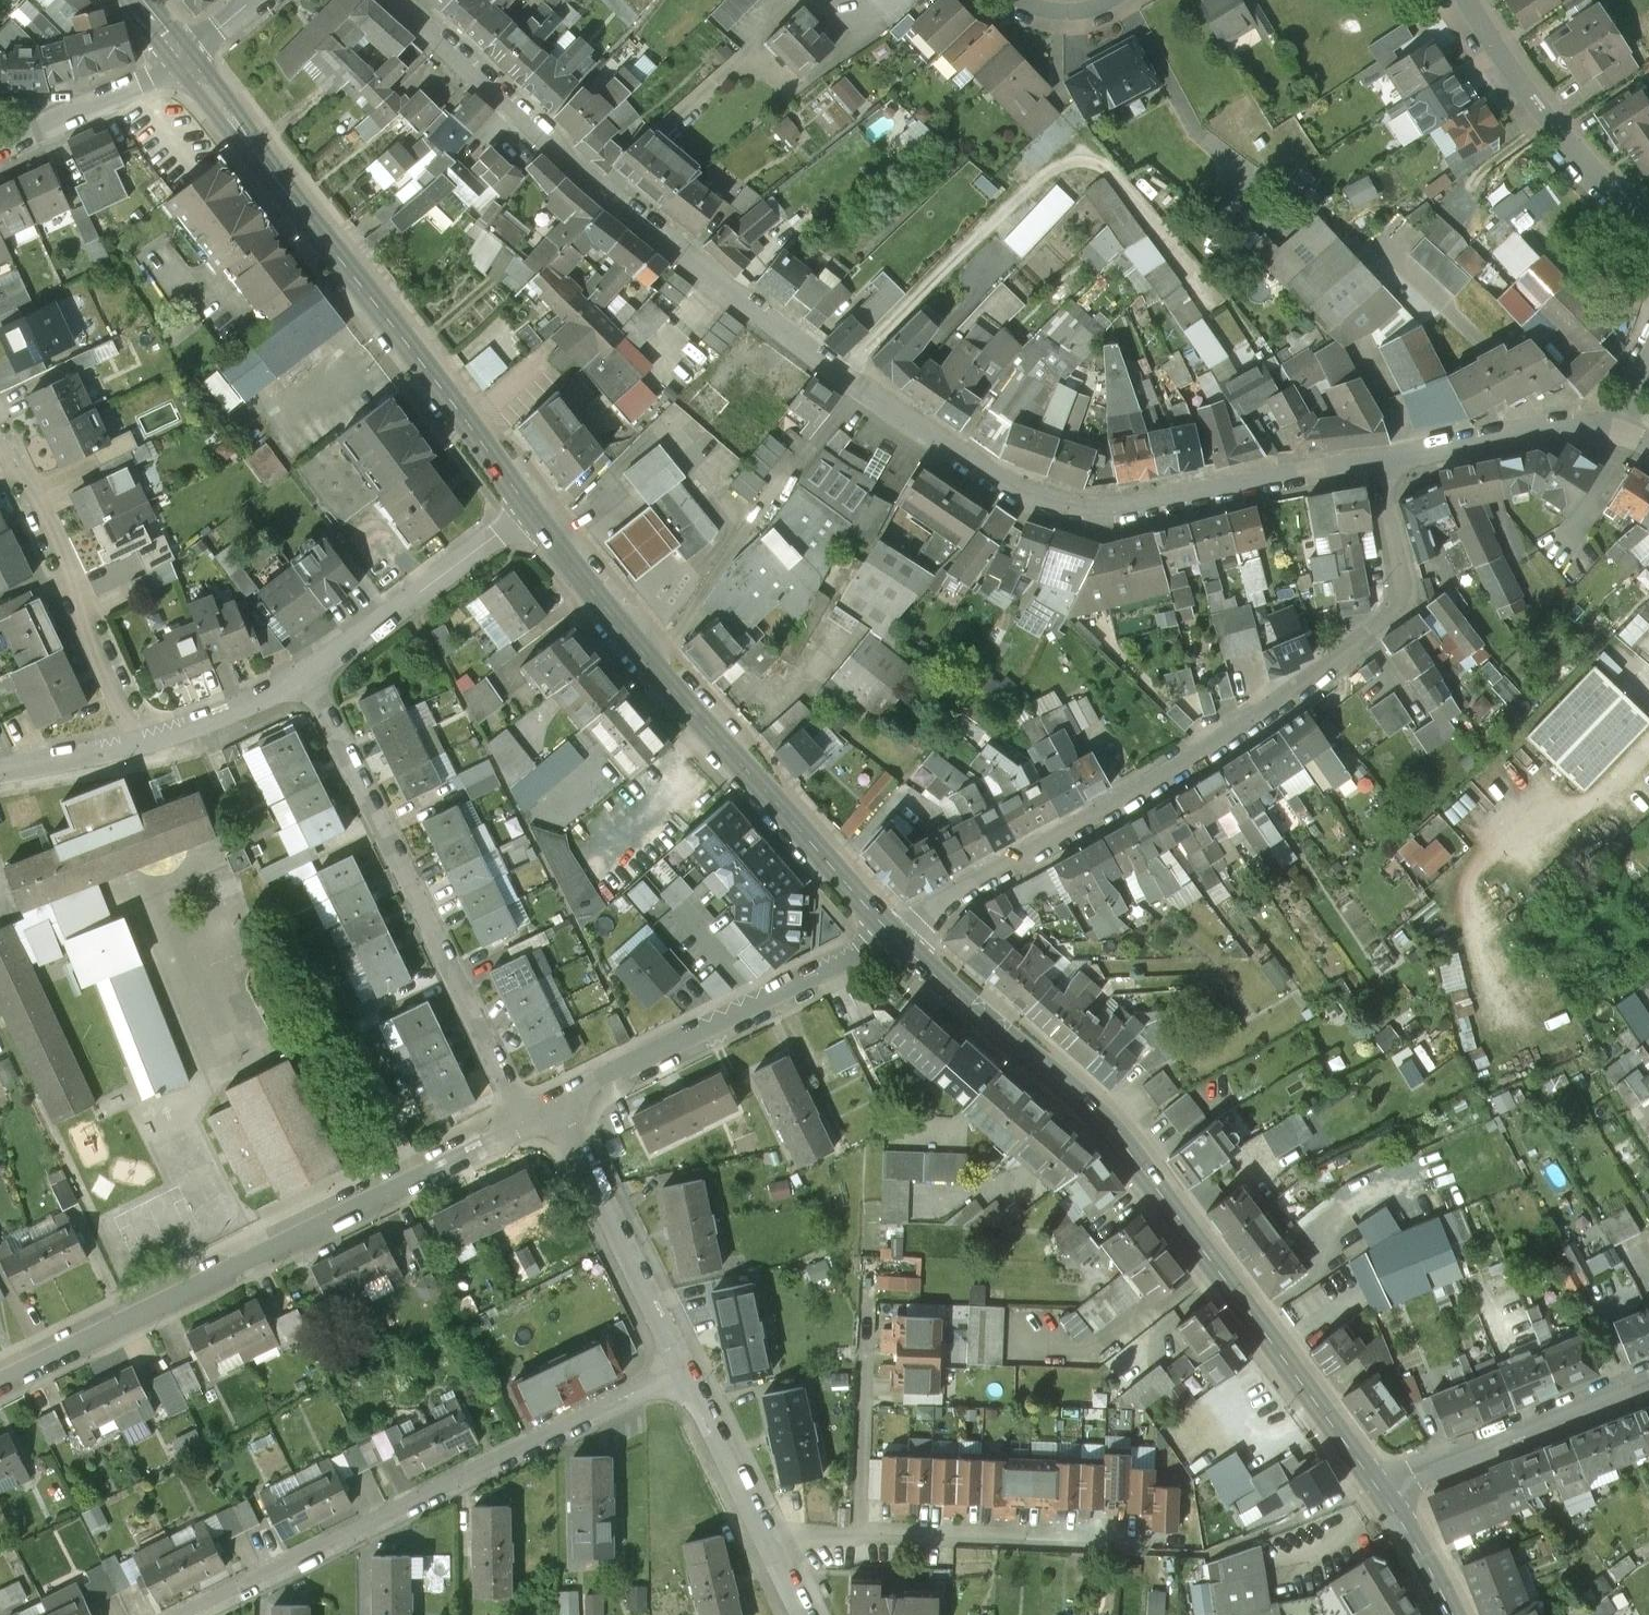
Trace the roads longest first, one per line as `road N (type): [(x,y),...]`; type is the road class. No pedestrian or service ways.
road 1 (residential): [(1381,461),(1149,503),(1110,506),(1036,492),(963,457),(832,370),(528,125),(395,0)]
road 2 (residential): [(1381,461),(1401,567),(1383,623),(1180,770),(892,936)]
road 3 (secondary): [(892,936),(1092,1110),(1378,1489)]
road 4 (residential): [(523,1117),(493,1150),(0,1383)]
road 5 (secondary): [(183,59),(528,510)]
road 6 (secondary): [(528,510),(621,628),(892,936)]
road 7 (residential): [(681,1367),(182,1614)]
road 8 (residential): [(523,1117),(312,681)]
road 9 (residential): [(892,936),(557,1099)]
road 10 (residential): [(0,453),(142,755)]
road 11 (residential): [(557,1099),(681,1367)]
road 12 (residential): [(1648,222),(1566,148),(1460,0)]
road 13 (residential): [(1648,1386),(1378,1489)]
road 14 (residential): [(859,1531),(1147,1542)]
road 15 (residential): [(312,681),(528,510)]
road 16 (residential): [(859,1531),(868,1259)]
road 17 (residential): [(1616,425),(1585,422),(1381,461)]
road 18 (residential): [(0,146),(183,59)]
road 19 (residential): [(681,1367),(769,1537)]
road 20 (residential): [(142,755),(312,681)]
road 21 (secondary): [(1378,1489),(1452,1614)]
road 22 (residential): [(0,781),(142,755)]

